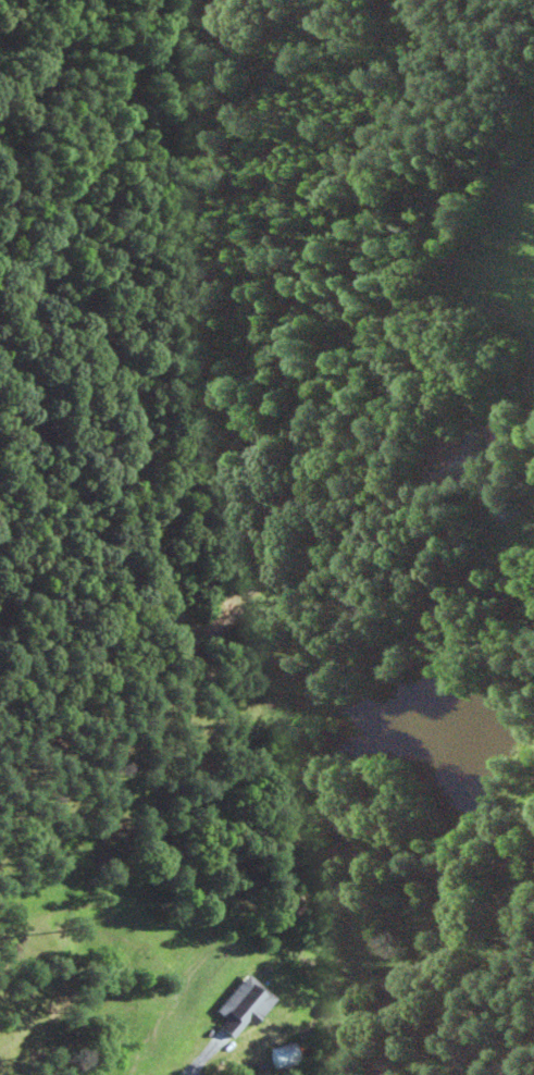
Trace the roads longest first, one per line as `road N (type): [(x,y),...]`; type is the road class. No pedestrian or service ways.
road 1 (residential): [(0,726),(20,705),(276,594),(456,455)]

